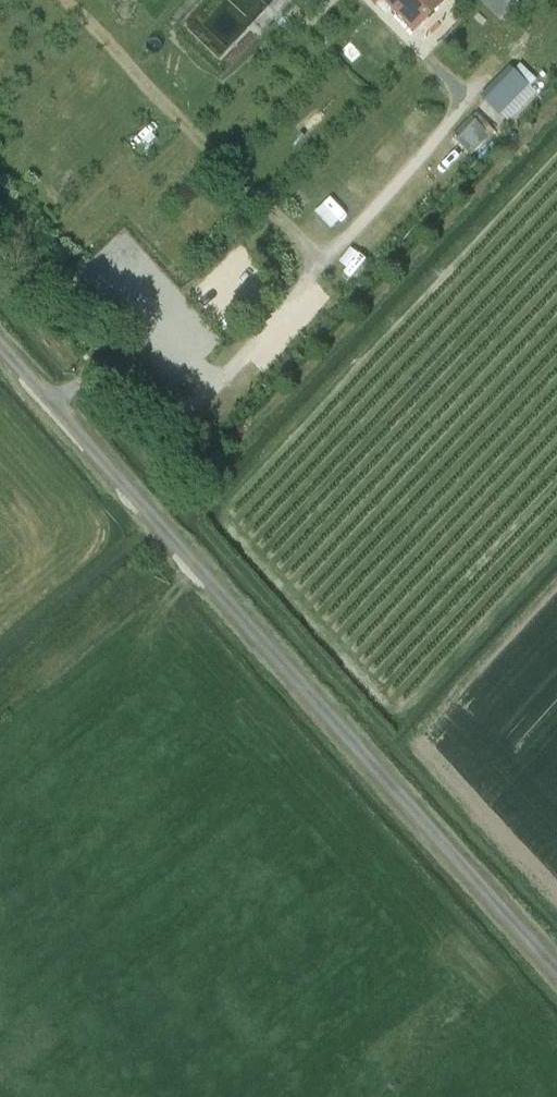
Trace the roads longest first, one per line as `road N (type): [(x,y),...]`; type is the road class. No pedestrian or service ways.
road 1 (unclassified): [(0,344),(556,971)]
road 2 (track): [(55,405),(100,375),(127,376),(179,402),(198,400),(462,114)]
road 3 (track): [(322,263),(65,0)]

